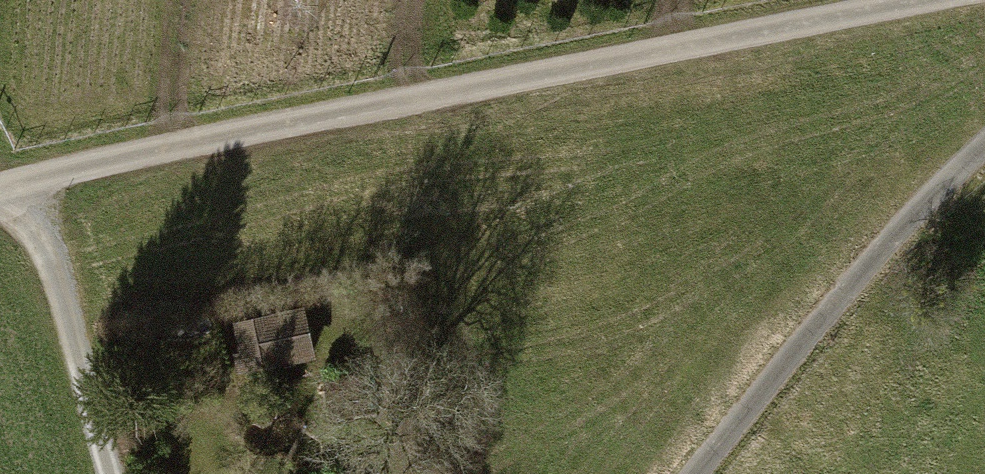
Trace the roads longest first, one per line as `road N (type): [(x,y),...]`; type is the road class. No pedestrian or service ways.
road 1 (unclassified): [(931,0),(257,126),(0,189)]
road 2 (unclassified): [(699,473),(865,266),(984,144)]
road 3 (track): [(6,188),(61,300),(108,473)]

